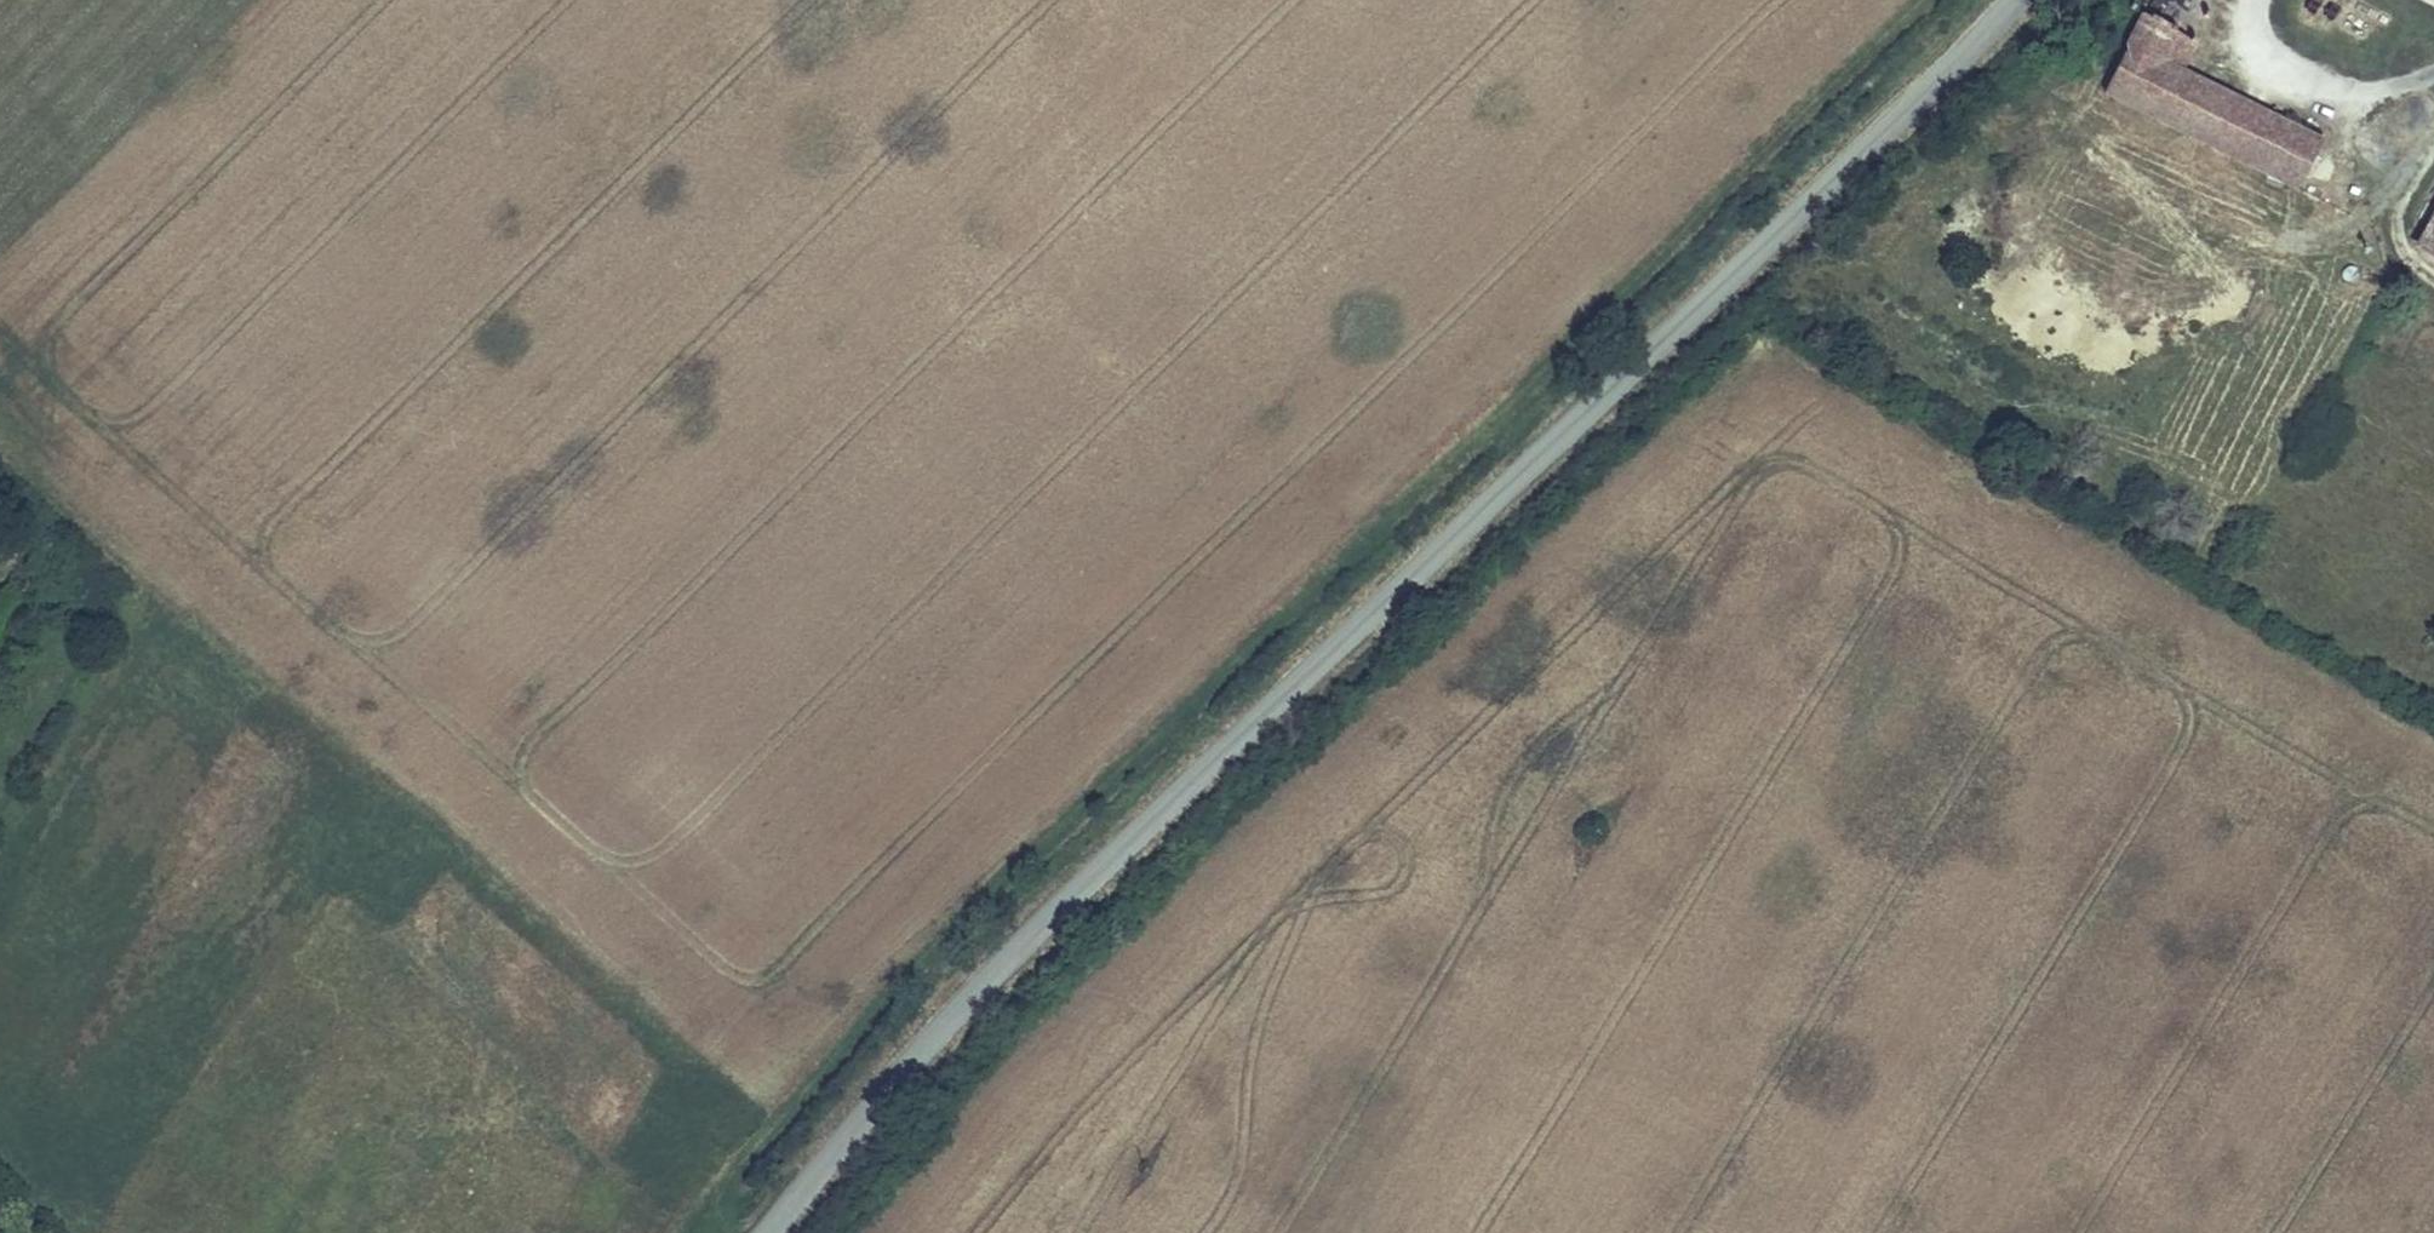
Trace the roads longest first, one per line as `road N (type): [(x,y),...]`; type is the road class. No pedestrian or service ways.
road 1 (tertiary): [(1436,541),(941,1015),(762,1232)]
road 2 (tertiary): [(1436,541),(2005,0)]

